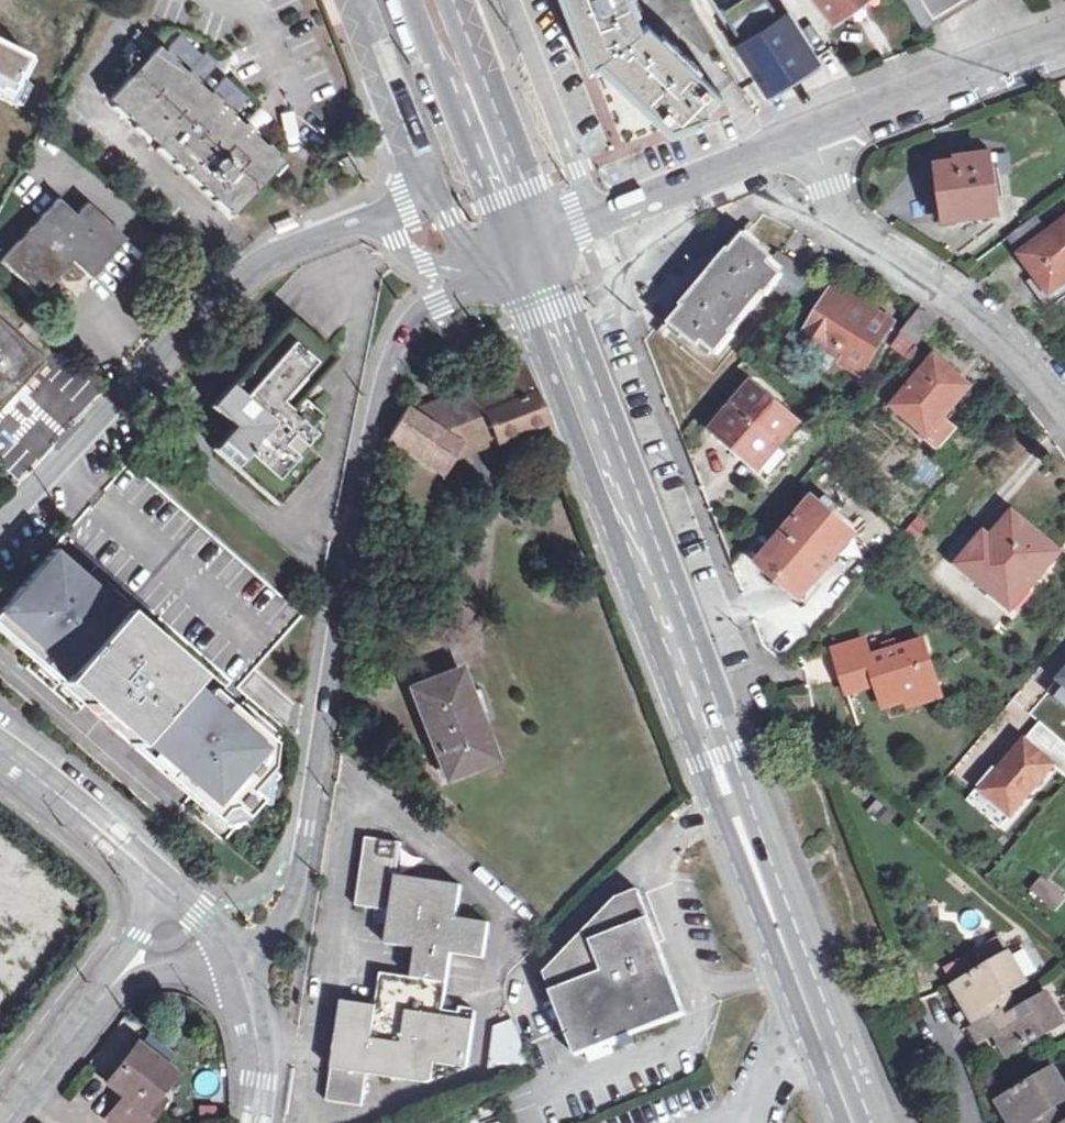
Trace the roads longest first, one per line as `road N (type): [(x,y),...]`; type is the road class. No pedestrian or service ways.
road 1 (secondary): [(864,1122),(524,250)]
road 2 (unclassified): [(233,952),(287,918),(303,879),(327,691),(400,342),(420,314),(471,272)]
road 3 (unclassified): [(379,214),(277,248),(0,528)]
road 4 (residential): [(1064,420),(983,326),(853,231),(811,136)]
road 5 (secondary): [(410,0),(492,204),(524,250)]
road 6 (residential): [(1064,44),(811,136)]
road 7 (secondary): [(524,250),(528,191),(453,0)]
road 8 (unclassified): [(597,221),(514,0)]
road 9 (residential): [(811,136),(597,221)]
road 10 (unclassified): [(364,0),(428,162)]
road 11 (residential): [(255,1122),(260,1059),(233,952)]
road 12 (residential): [(0,749),(129,856)]
road 13 (unclassified): [(129,856),(143,904),(136,938),(99,1004)]
road 14 (unclassified): [(7,1122),(99,1004)]
road 15 (unclassified): [(99,1004),(131,977),(233,952)]
road 16 (residential): [(129,856),(204,914),(233,952)]

